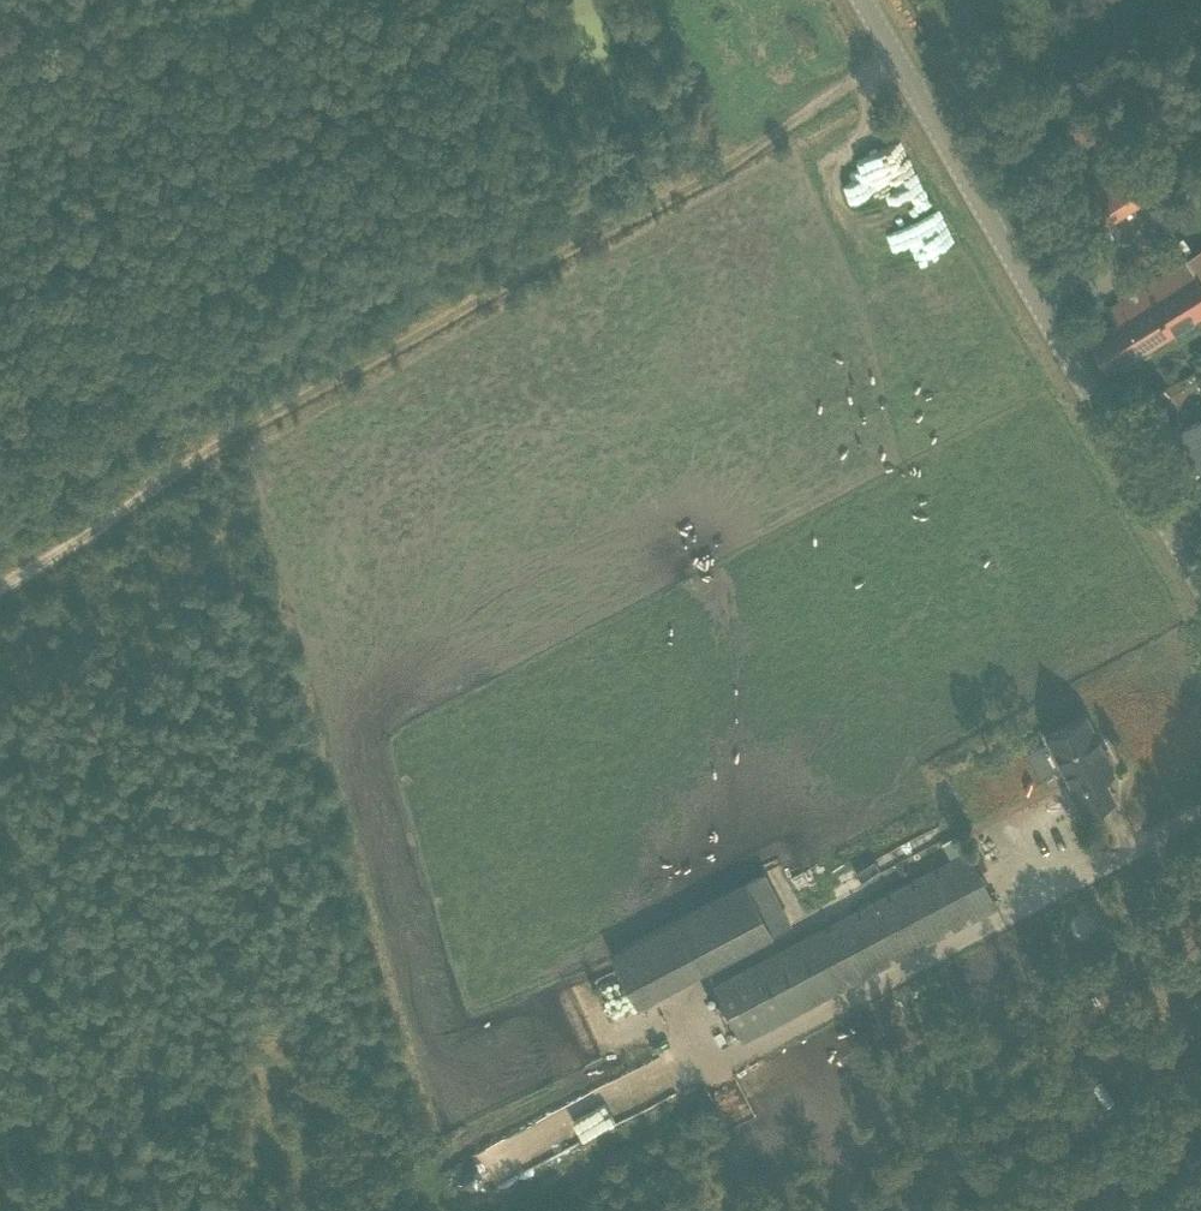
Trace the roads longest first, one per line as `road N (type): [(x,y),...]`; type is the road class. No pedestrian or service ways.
road 1 (track): [(898,64),(717,176),(236,440),(0,591)]
road 2 (unclassified): [(1200,591),(860,0)]

